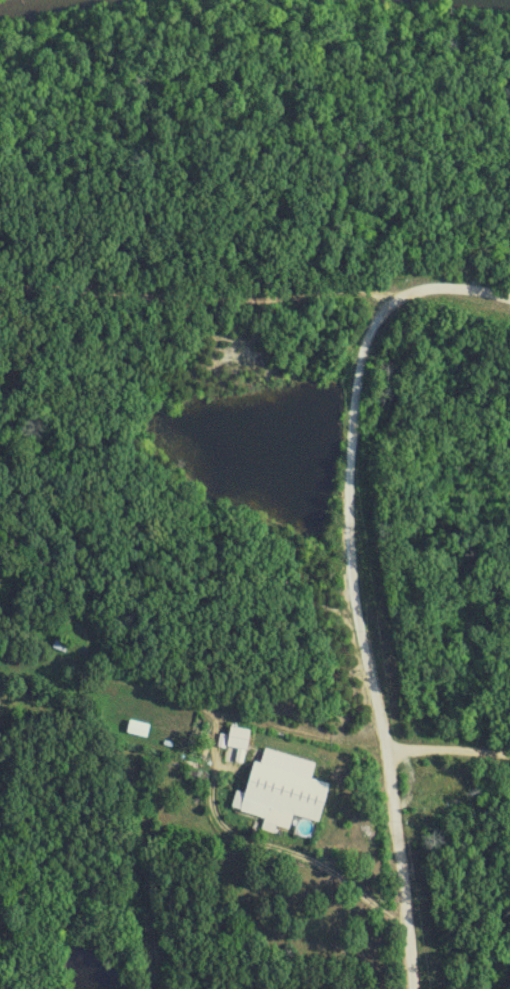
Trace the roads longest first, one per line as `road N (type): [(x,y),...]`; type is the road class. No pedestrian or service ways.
road 1 (residential): [(509,296),(467,285),(394,292),(359,340),(345,446),(351,575),(411,988)]
road 2 (residential): [(382,750),(213,712),(0,627)]
road 3 (residential): [(0,278),(172,297),(369,286),(394,292)]
road 4 (residential): [(509,755),(382,750)]

